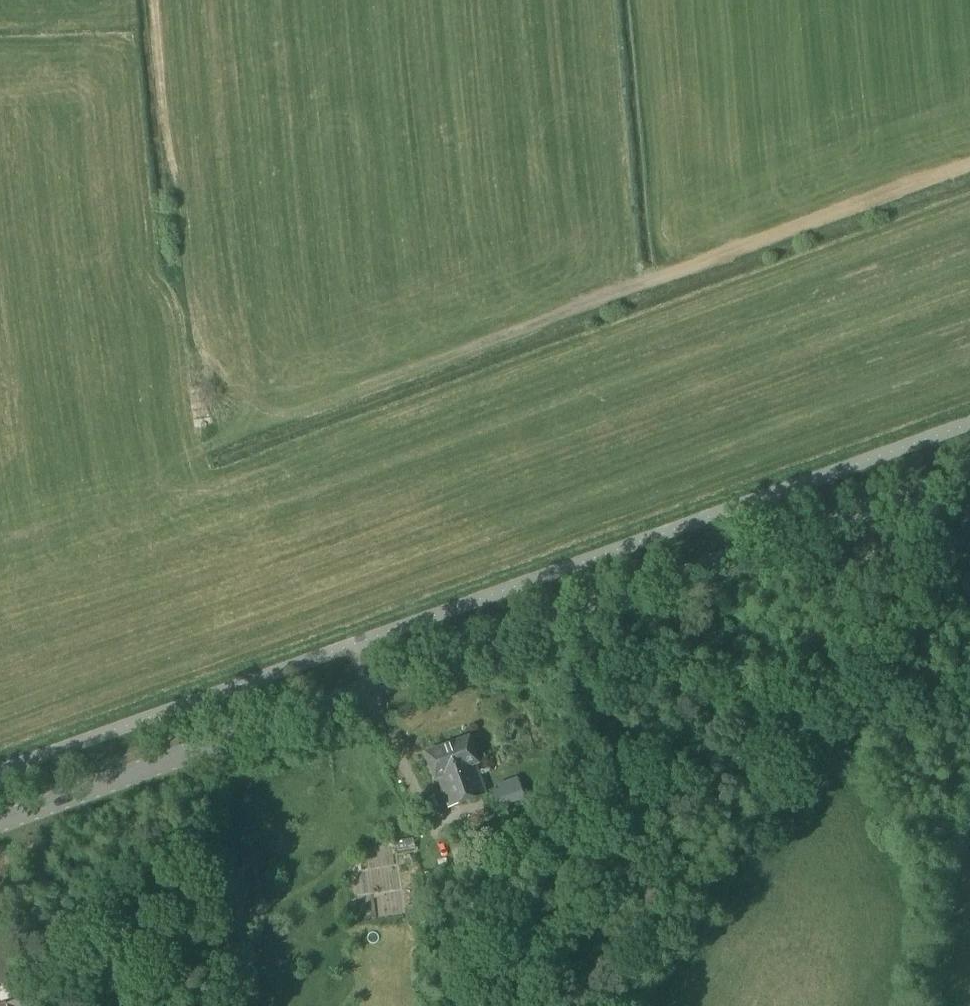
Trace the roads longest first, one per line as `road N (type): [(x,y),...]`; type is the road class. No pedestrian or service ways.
road 1 (secondary): [(969,475),(0,821)]

